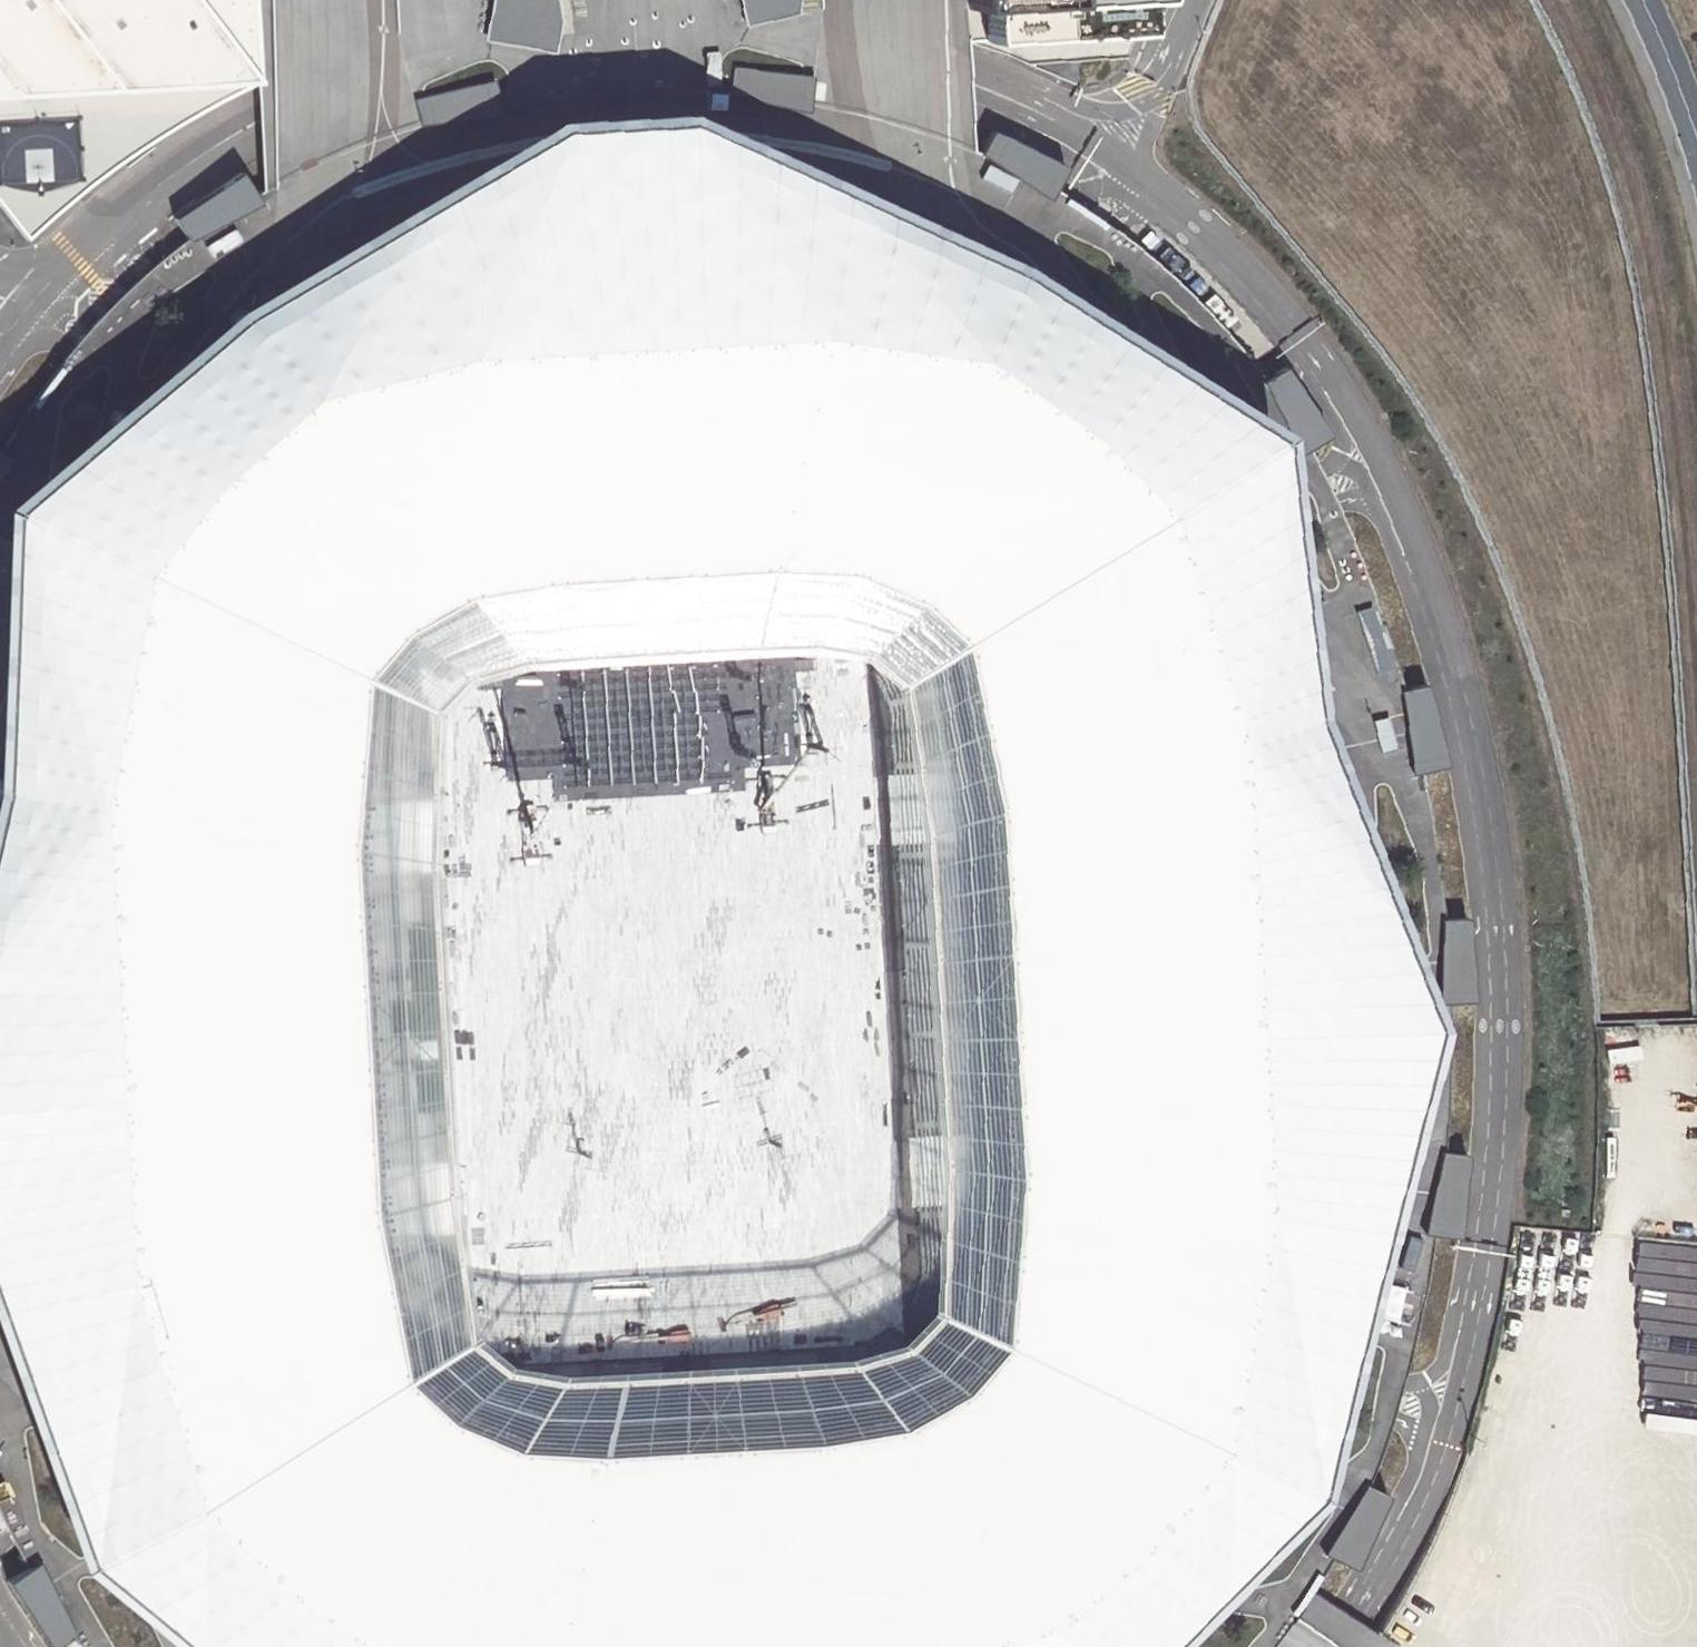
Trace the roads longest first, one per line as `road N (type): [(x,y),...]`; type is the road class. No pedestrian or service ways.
road 1 (residential): [(1641,0),(1696,151)]

